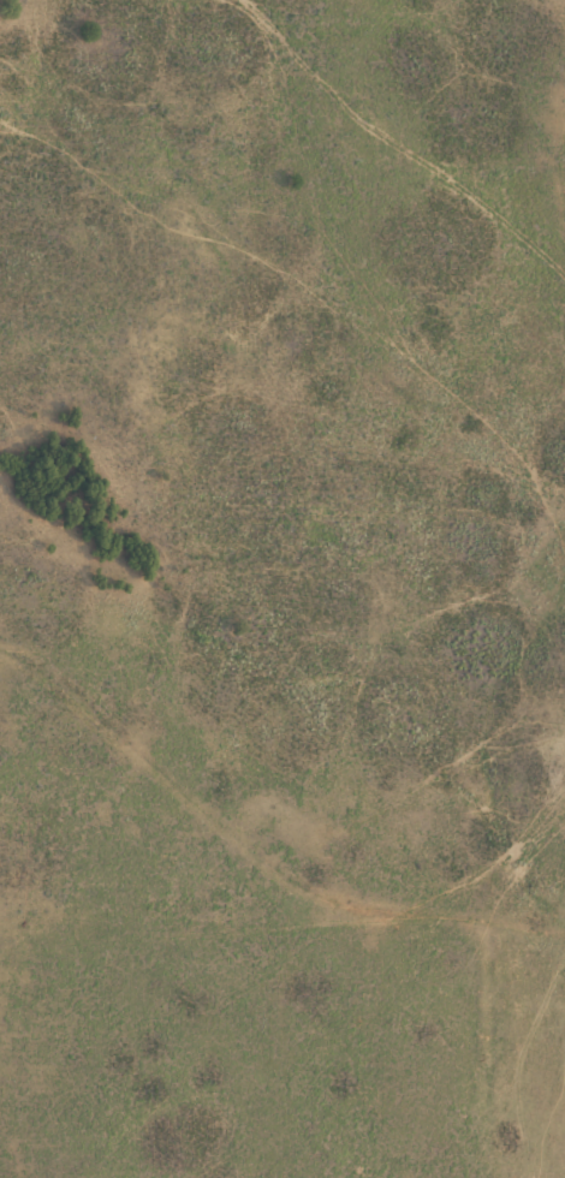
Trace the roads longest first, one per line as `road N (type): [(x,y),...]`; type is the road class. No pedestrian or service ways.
road 1 (residential): [(516,897),(326,847),(226,797),(144,721),(0,661)]

